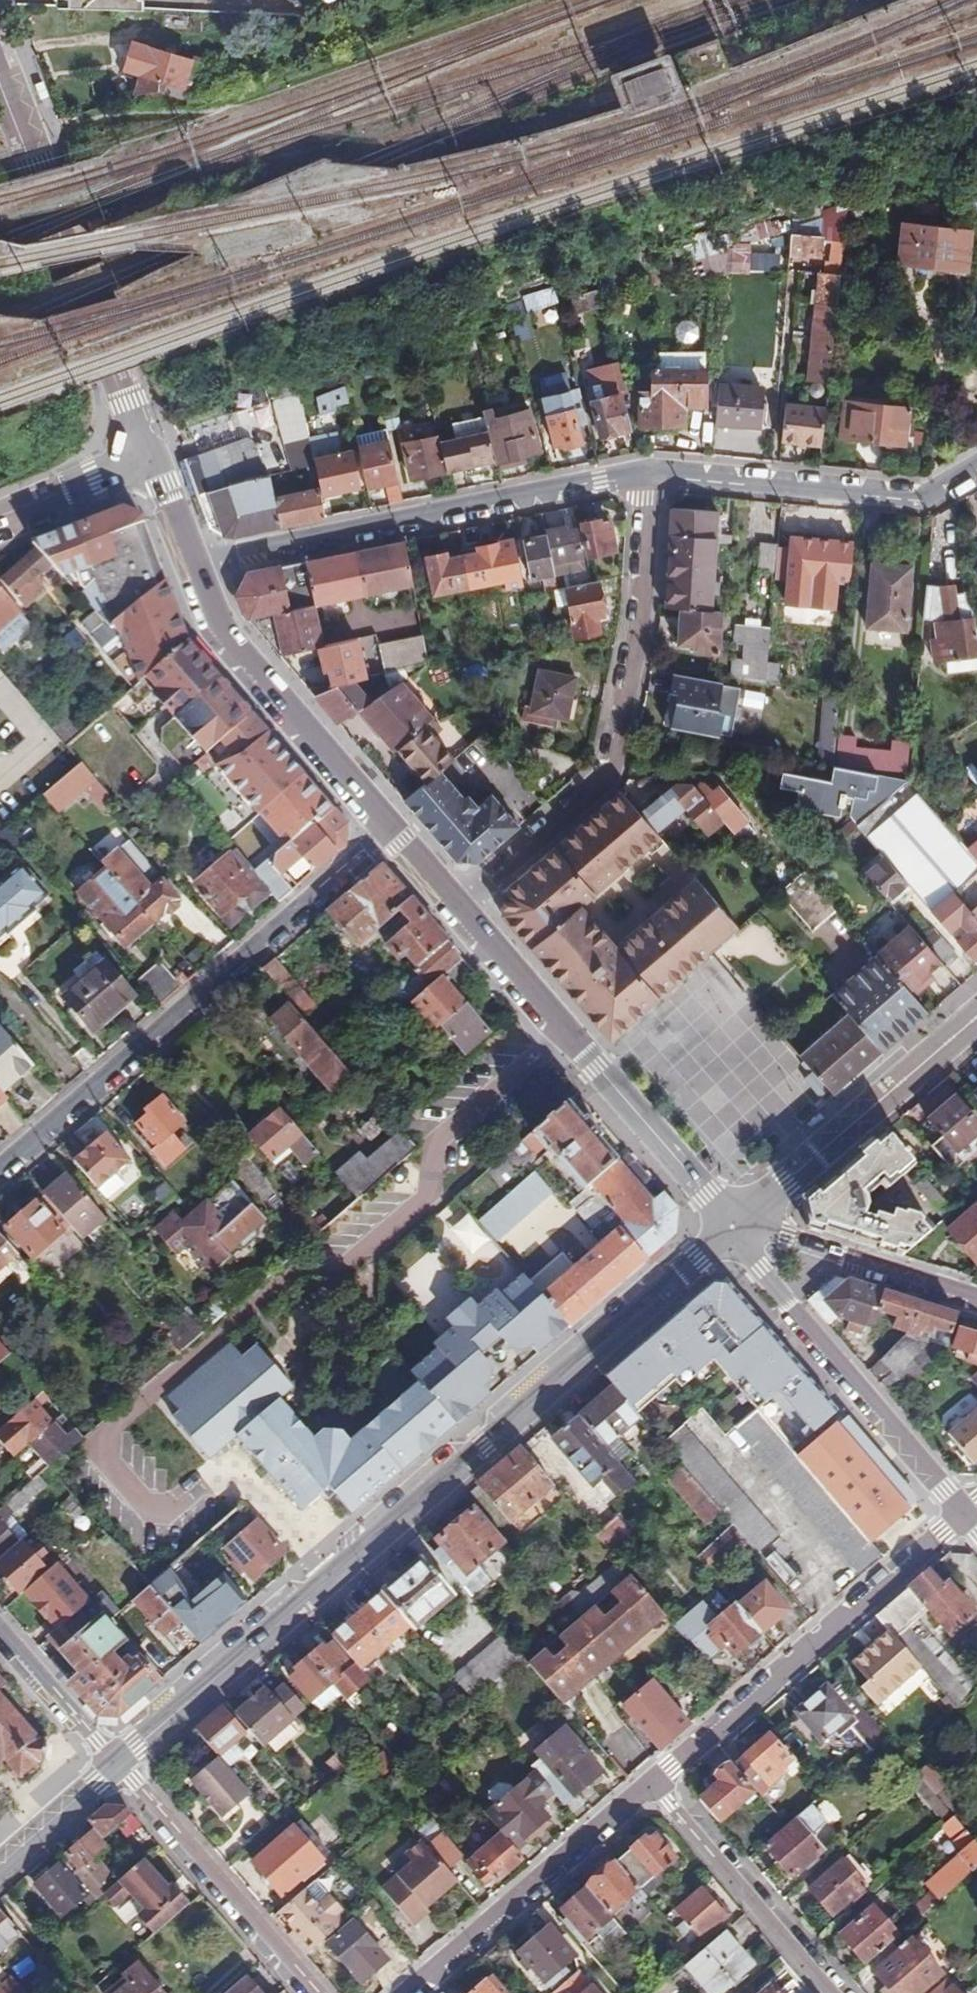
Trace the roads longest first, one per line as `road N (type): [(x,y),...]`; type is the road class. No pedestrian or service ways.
road 1 (residential): [(562,1027),(435,1144),(429,1196),(343,1273),(296,1269),(107,1428),(105,1464),(135,1503),(162,1504),(199,1479),(238,1473),(324,1575)]
road 2 (secondary): [(726,1225),(324,1575)]
road 3 (residential): [(392,827),(0,1172)]
road 4 (residential): [(457,901),(606,771),(633,599),(641,470)]
road 5 (residential): [(641,470),(196,565)]
road 6 (residential): [(656,1781),(965,1514)]
road 7 (secondary): [(149,453),(0,85)]
road 8 (residential): [(726,1225),(965,1514)]
road 9 (residential): [(976,462),(925,492),(641,470)]
road 10 (secondary): [(196,565),(228,633),(392,827)]
road 11 (secondary): [(976,1017),(726,1225)]
road 12 (residential): [(412,1992),(656,1781)]
road 13 (residential): [(115,1762),(308,1992)]
road 14 (secondary): [(324,1575),(115,1762)]
road 15 (residential): [(833,1992),(656,1781)]
road 16 (residential): [(976,1297),(726,1225)]
road 17 (secondary): [(562,1027),(726,1225)]
road 18 (residential): [(115,1762),(0,1630)]
road 19 (secondary): [(457,901),(562,1027)]
road 20 (secondary): [(0,516),(149,453)]
road 21 (secondary): [(115,1762),(0,1863)]
road 22 (secondary): [(149,453),(196,565)]

